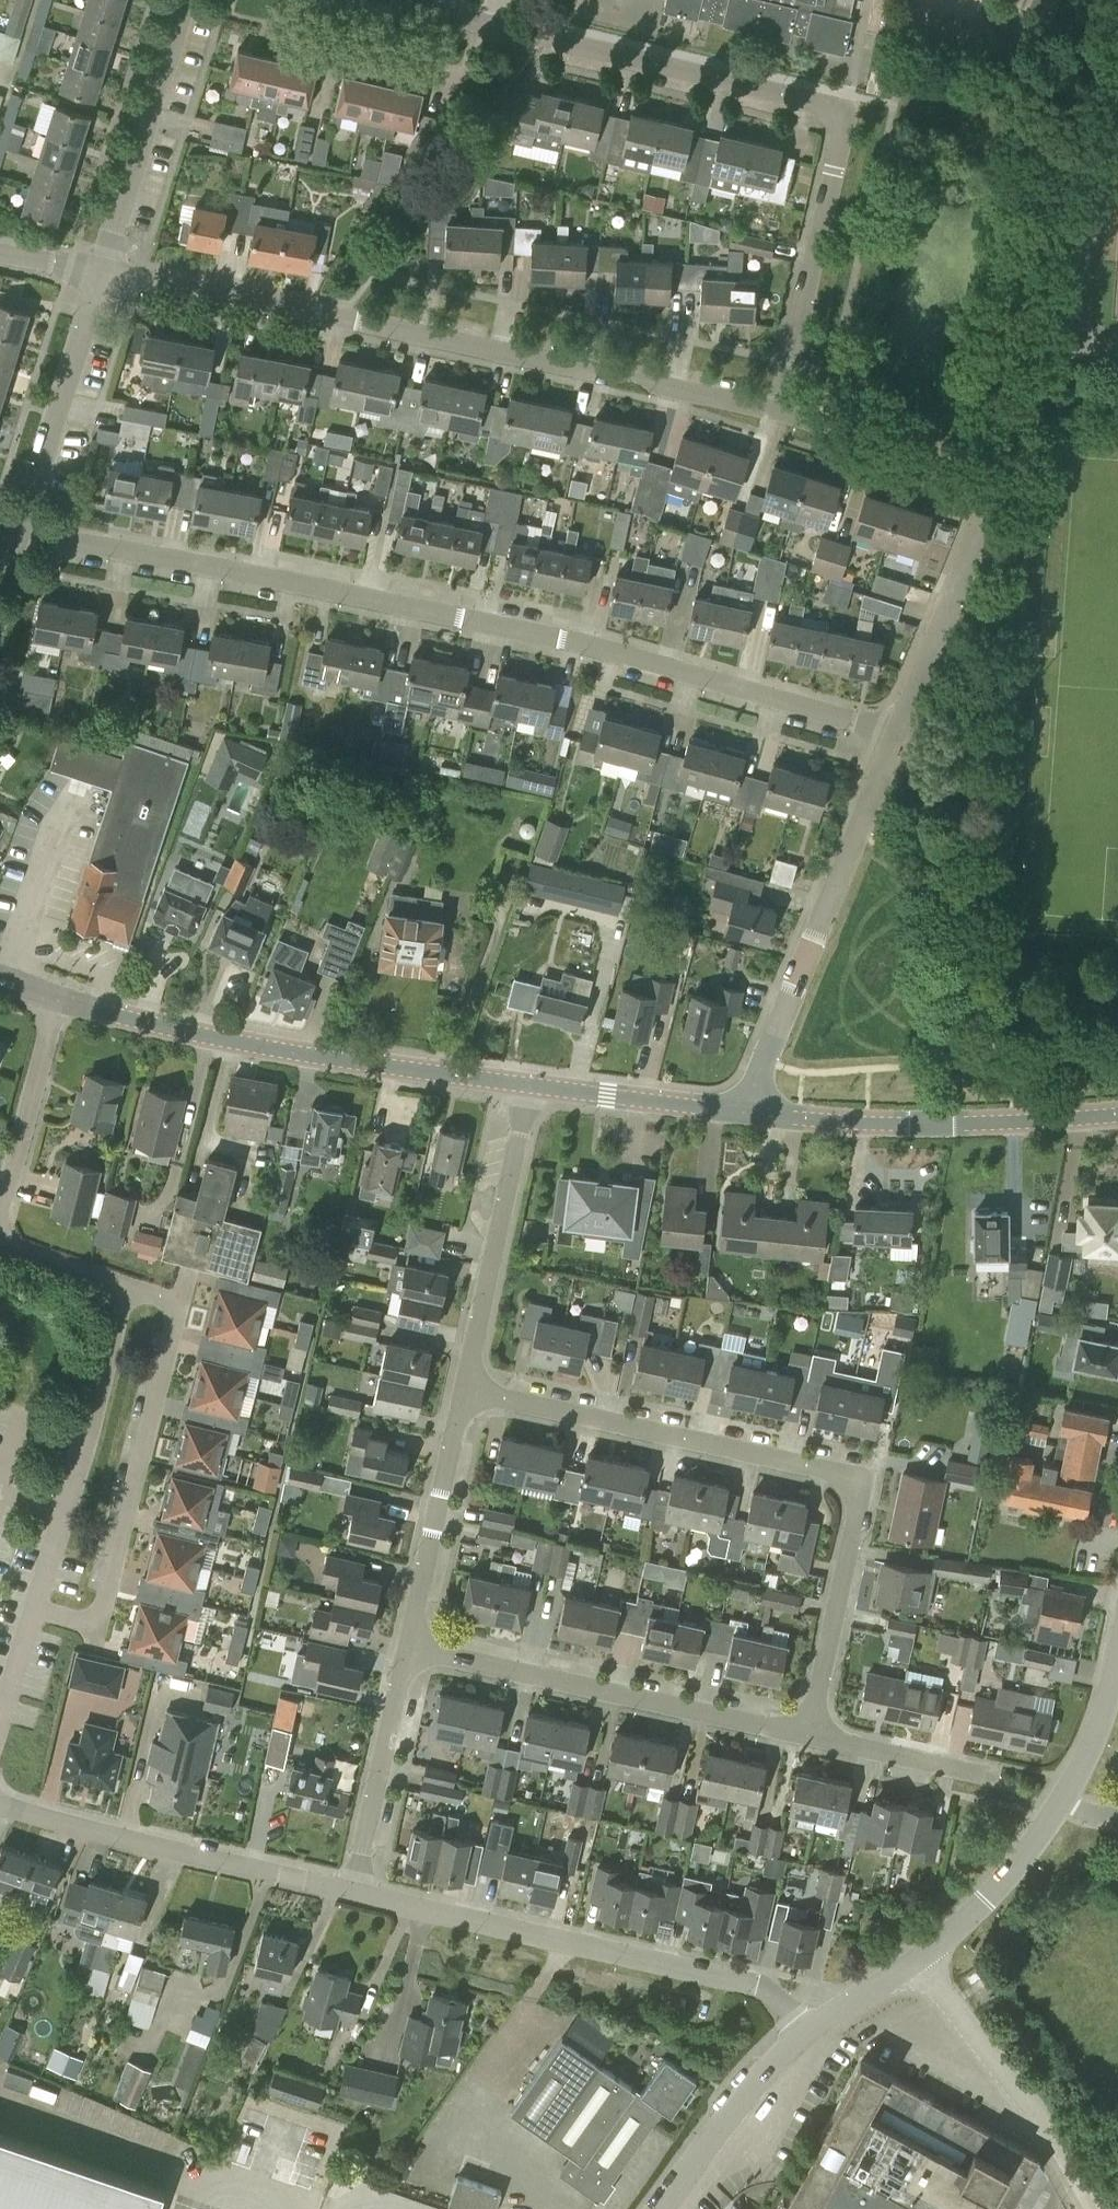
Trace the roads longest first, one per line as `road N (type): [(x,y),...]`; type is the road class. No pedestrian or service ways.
road 1 (residential): [(898,735),(559,638),(21,533)]
road 2 (residential): [(779,412),(843,134),(838,114),(819,103),(385,0)]
road 3 (residential): [(779,412),(658,386),(635,371),(607,375),(101,273)]
road 4 (residential): [(809,1735),(862,1478),(464,1392)]
road 5 (residential): [(805,2034),(755,1985),(355,1892)]
road 6 (tertiary): [(528,1087),(242,1043),(58,1000)]
road 7 (residential): [(128,1286),(166,1297),(176,1312),(101,1614),(85,1621),(34,1608)]
road 8 (residential): [(809,1735),(407,1649)]
road 9 (residential): [(746,1112),(898,735)]
road 10 (tertiary): [(1117,1114),(932,1124),(746,1112)]
road 11 (residential): [(1001,482),(1117,129)]
road 12 (residential): [(355,1892),(0,1802)]
road 13 (residential): [(34,1608),(128,1286)]
road 14 (residential): [(464,1392),(528,1087)]
road 15 (unclassified): [(920,1955),(1040,2118),(1090,2208)]
road 16 (residential): [(101,273),(185,0)]
road 17 (residential): [(898,735),(1001,482)]
road 18 (residential): [(21,533),(101,273)]
road 19 (residential): [(407,1649),(464,1392)]
road 20 (residential): [(355,1892),(407,1649)]
road 21 (residential): [(1001,482),(779,412)]
road 22 (unclassified): [(661,2208),(737,2104),(805,2034)]
road 23 (residential): [(58,1000),(0,1214)]
road 24 (tertiary): [(746,1112),(528,1087)]
road 25 (residential): [(920,1955),(986,1902),(1061,1804)]
road 26 (residential): [(984,1774),(809,1735)]
road 27 (residential): [(1061,1804),(1107,1701),(1117,1651)]
road 28 (residential): [(805,2034),(920,1955)]
road 29 (residential): [(0,1235),(12,1247),(128,1286)]
road 30 (residential): [(0,1726),(34,1608)]

